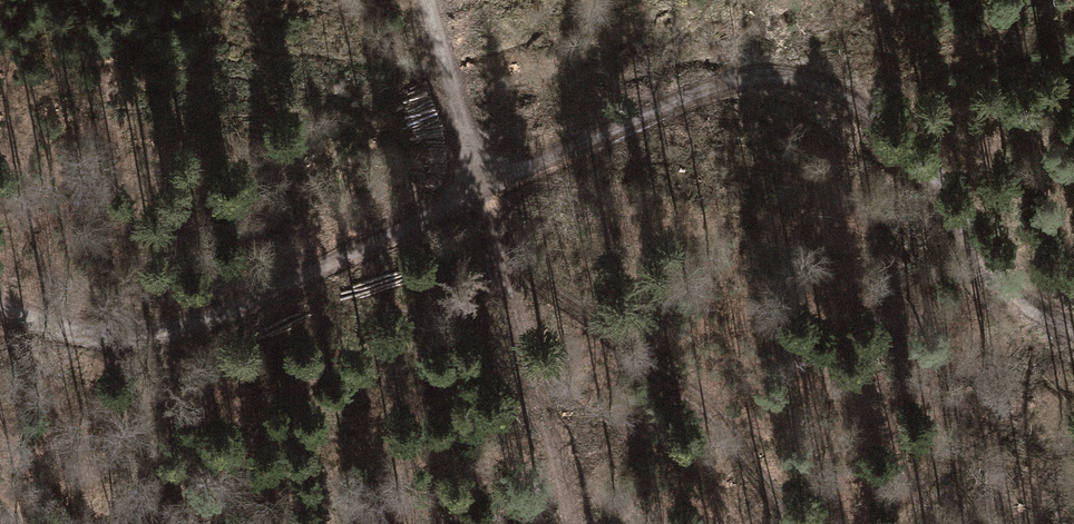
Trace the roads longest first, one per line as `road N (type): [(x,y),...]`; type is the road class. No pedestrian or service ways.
road 1 (track): [(477,188),(718,85),(803,80),(837,91),(894,128),(1001,281),(1073,332)]
road 2 (track): [(0,310),(108,337),(169,330),(237,308),(477,188)]
road 3 (track): [(569,523),(477,188)]
road 4 (track): [(477,188),(426,0)]

